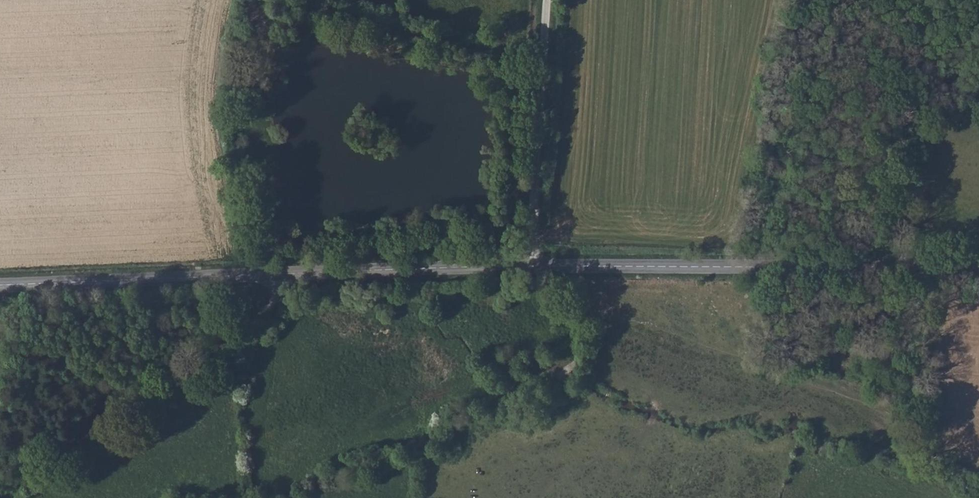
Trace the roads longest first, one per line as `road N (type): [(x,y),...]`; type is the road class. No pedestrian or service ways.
road 1 (secondary): [(0,285),(534,266),(978,267)]
road 2 (track): [(271,275),(266,313),(0,495)]
road 3 (track): [(534,266),(548,0)]

